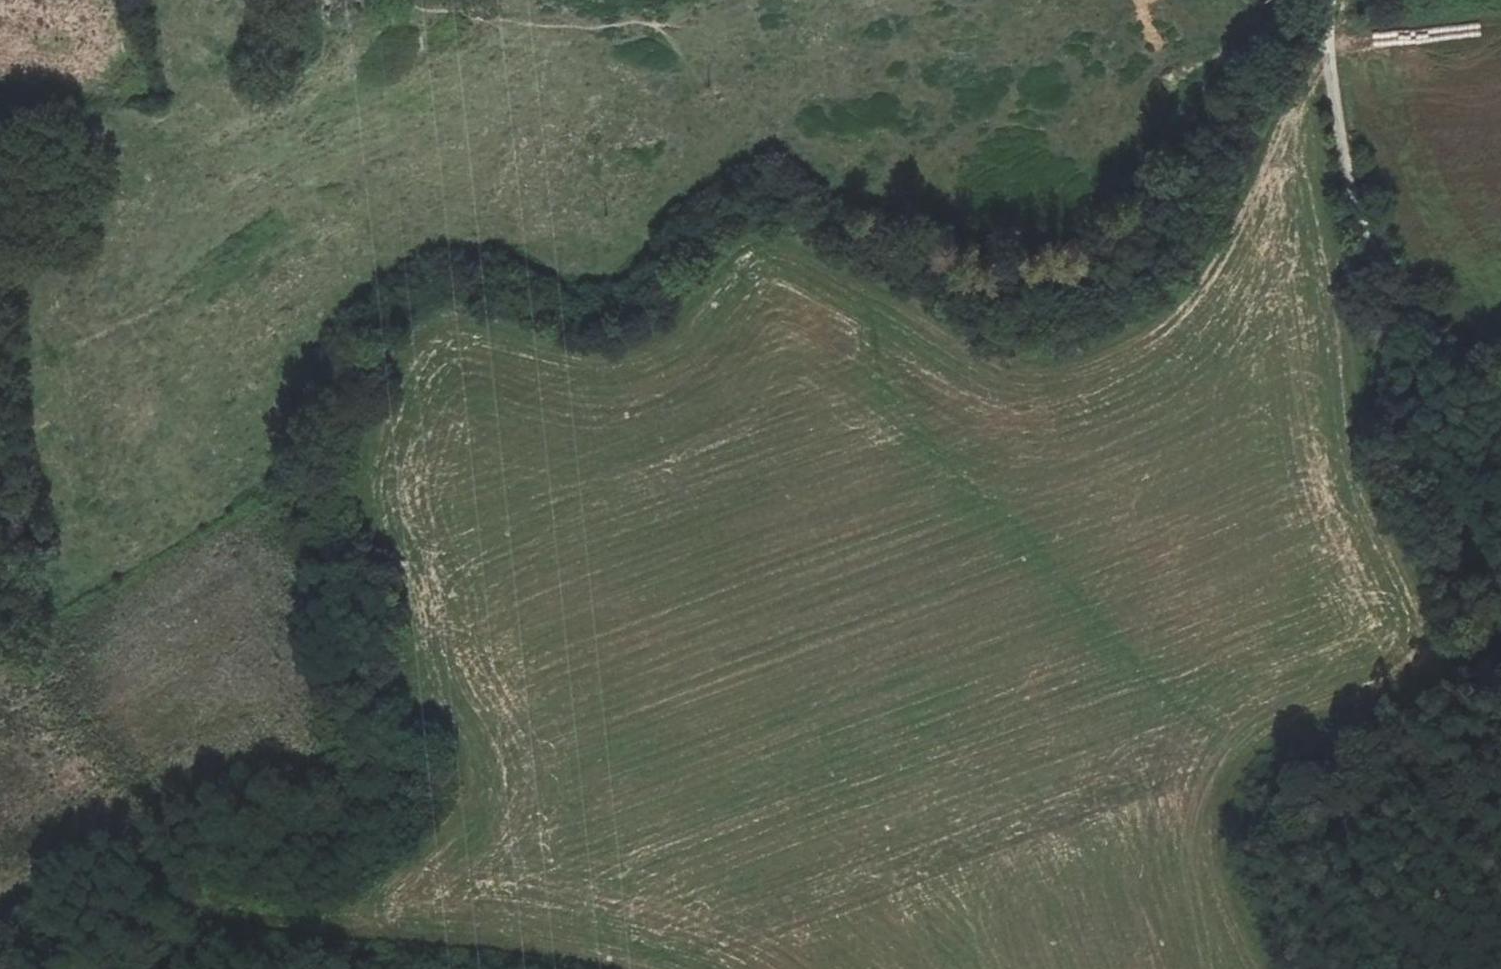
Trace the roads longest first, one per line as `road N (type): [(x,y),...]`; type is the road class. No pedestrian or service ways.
road 1 (unclassified): [(1500,425),(1431,349),(1372,257),(1347,173),(1327,0)]
road 2 (track): [(1178,106),(1244,36),(1298,0)]

